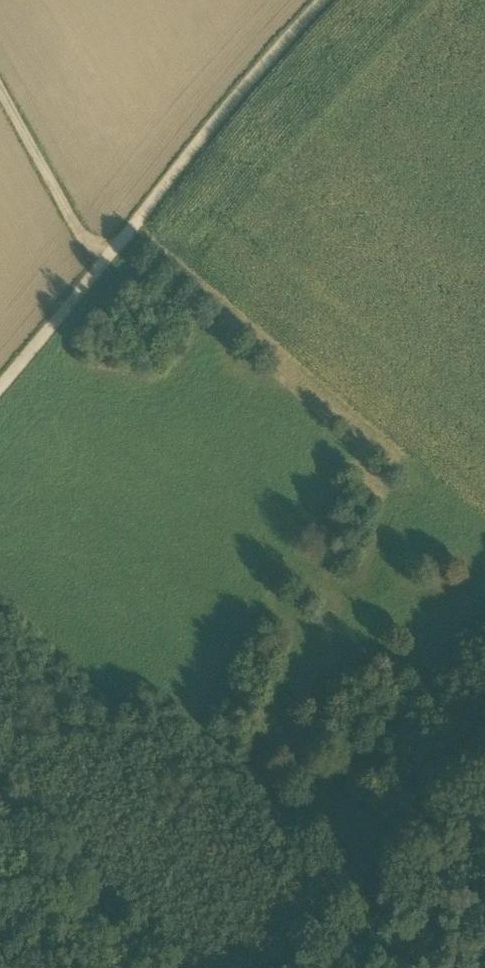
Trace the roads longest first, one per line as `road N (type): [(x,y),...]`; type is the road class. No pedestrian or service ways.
road 1 (track): [(323,0),(0,390)]
road 2 (track): [(0,91),(99,267)]

